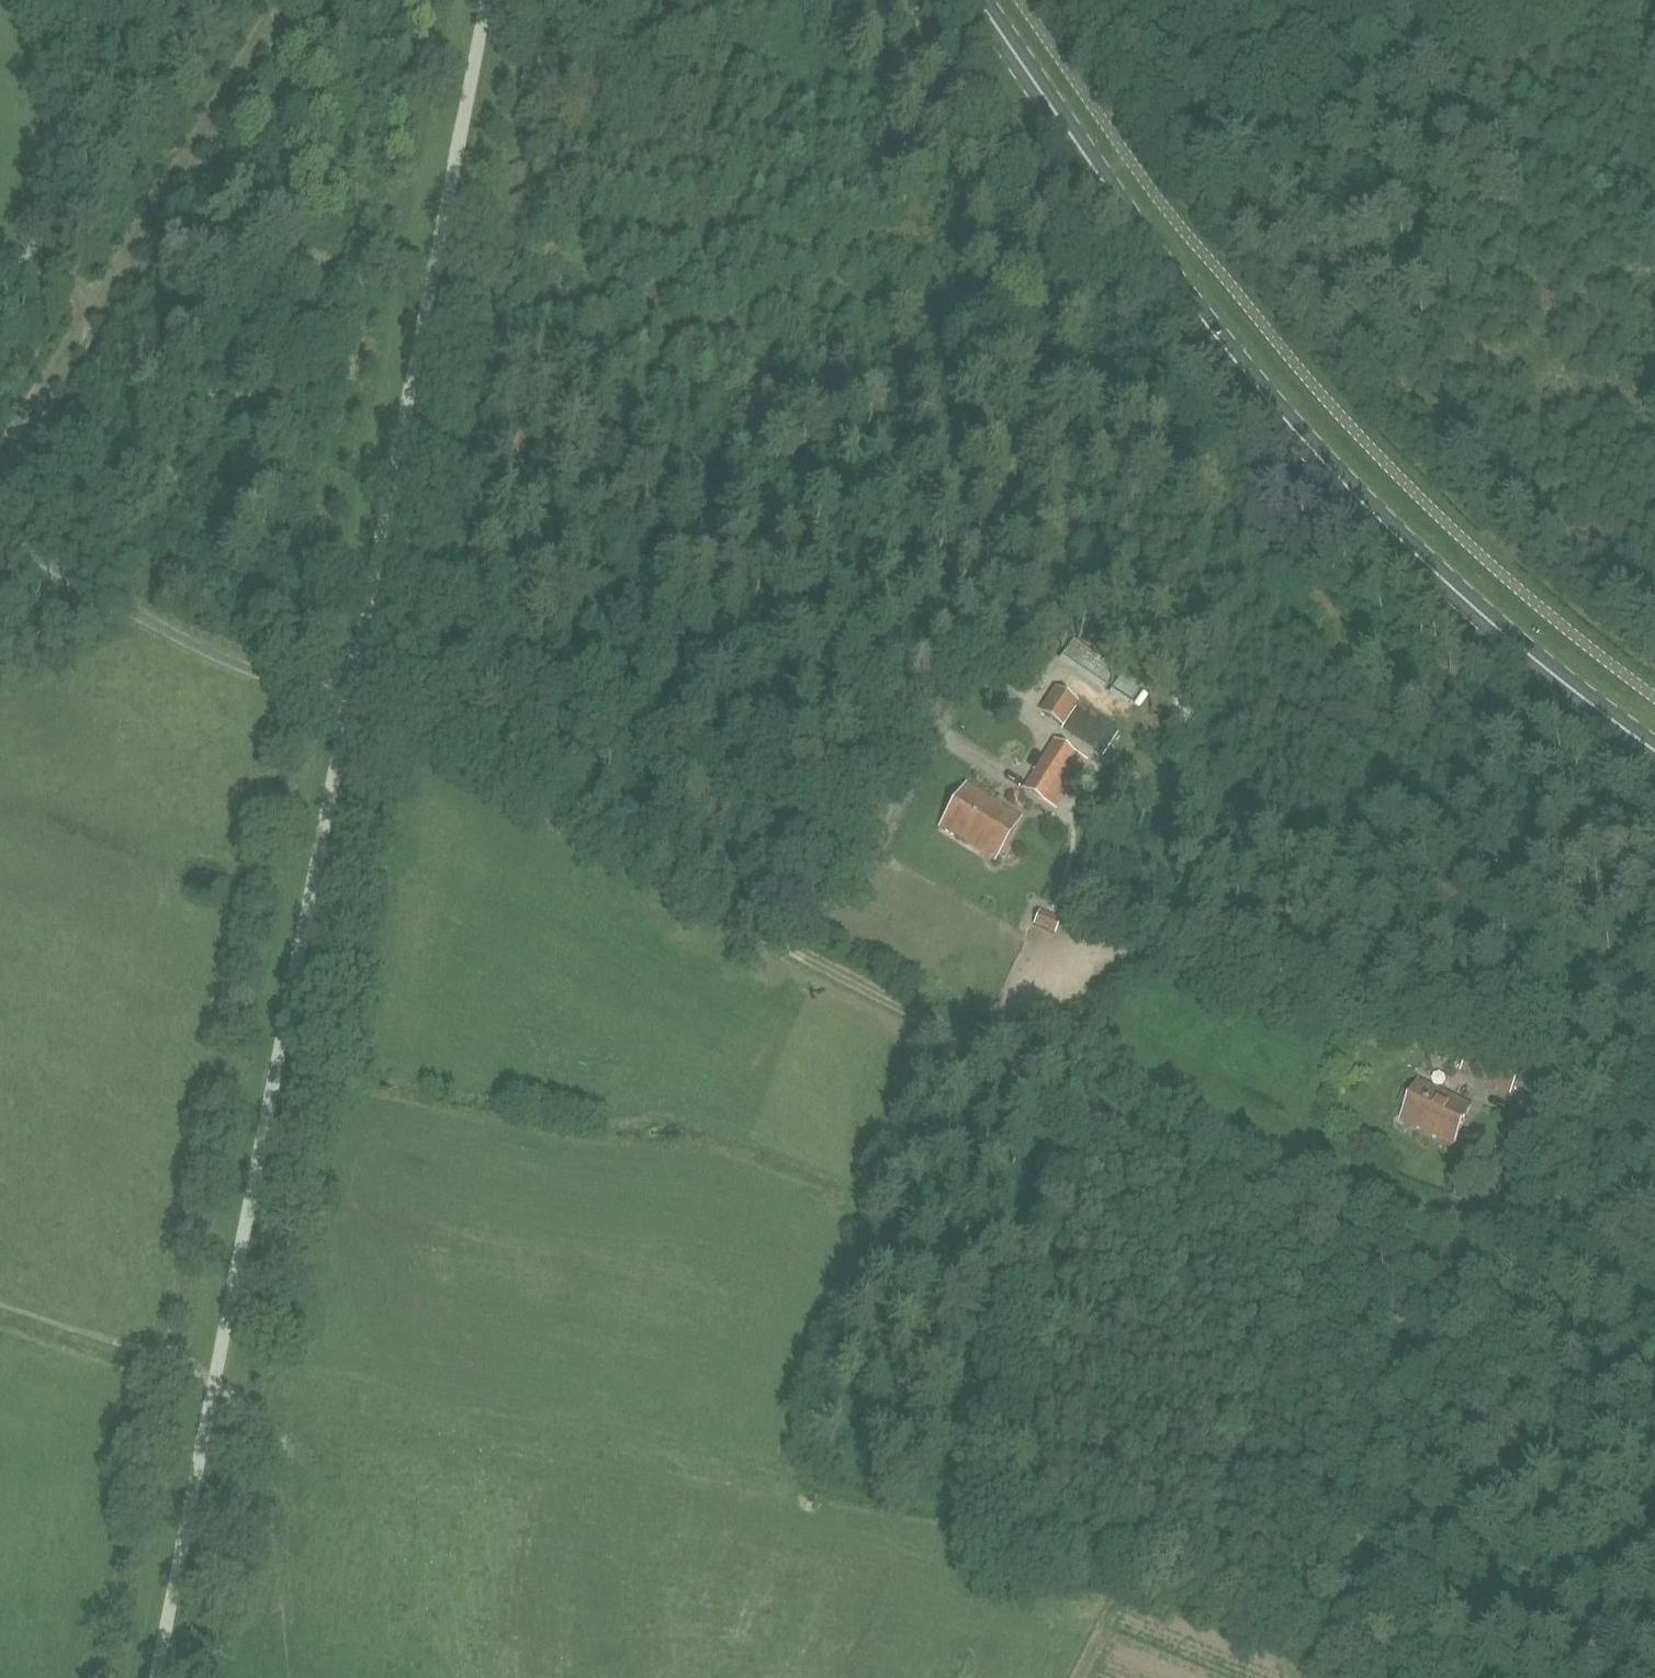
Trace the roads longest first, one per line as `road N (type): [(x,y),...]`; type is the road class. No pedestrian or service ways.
road 1 (track): [(0,538),(158,627),(257,674),(303,685),(500,786),(748,929),(1159,1139),(1389,1269),(1398,1285),(1400,1402),(1391,1459),(1357,1587),(1322,1677)]
road 2 (residential): [(154,1677),(486,0)]
road 3 (primary): [(1654,747),(1471,612),(1242,373),(980,0)]
road 4 (track): [(965,655),(1003,519),(1053,216),(1106,180)]
road 5 (track): [(0,466),(87,315),(34,241),(50,177),(45,93),(23,0)]
road 6 (track): [(1389,1269),(1400,1237),(1425,1208),(1484,1214),(1533,1121),(1654,1054)]
road 7 (track): [(87,315),(287,0)]

